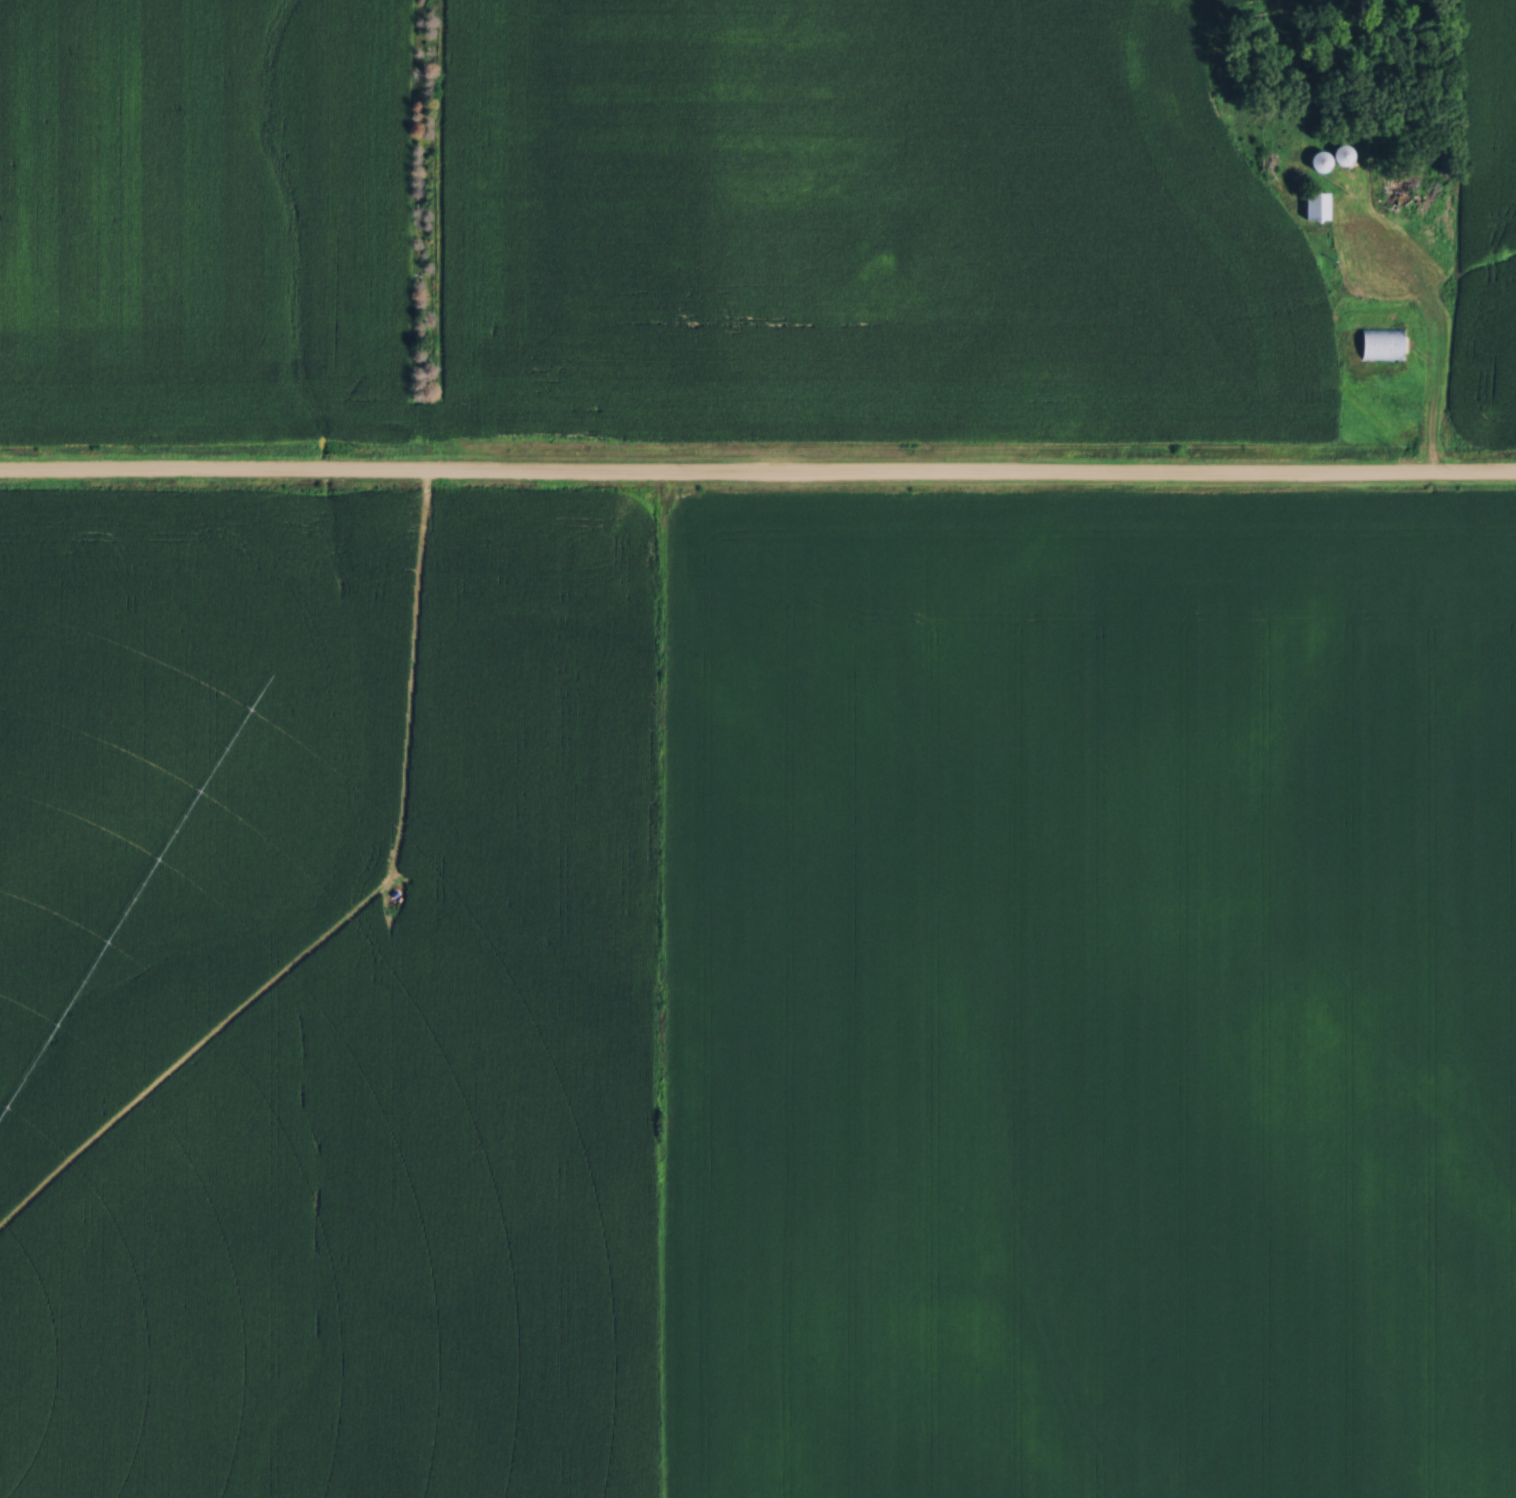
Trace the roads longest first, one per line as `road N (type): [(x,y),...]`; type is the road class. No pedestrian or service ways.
road 1 (residential): [(1515,477),(0,473)]

